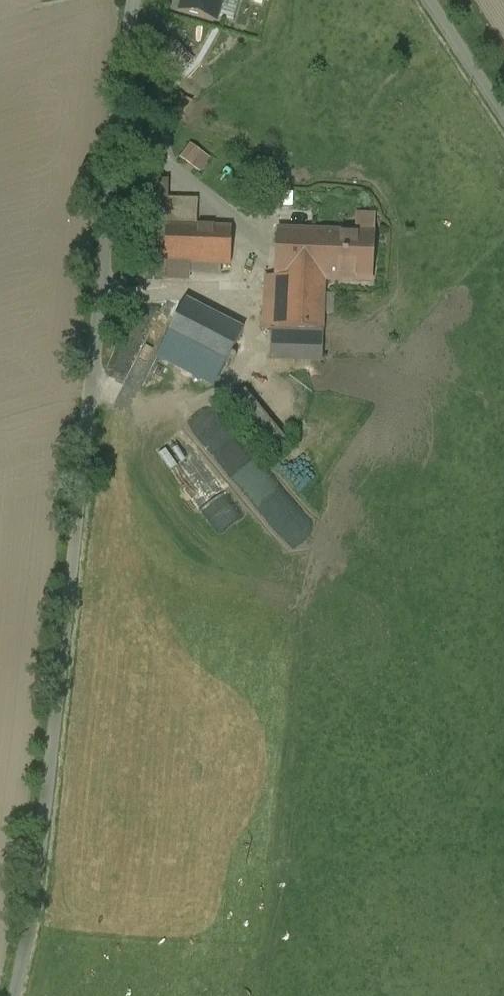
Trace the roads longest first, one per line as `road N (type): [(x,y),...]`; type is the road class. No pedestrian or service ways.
road 1 (unclassified): [(131,0),(46,871),(18,995)]

